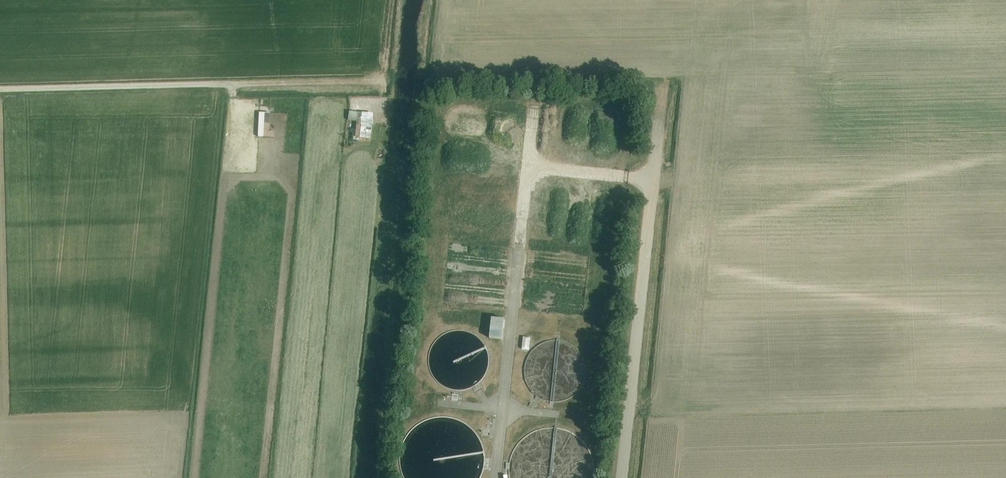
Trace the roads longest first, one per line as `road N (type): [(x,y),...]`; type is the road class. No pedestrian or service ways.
road 1 (track): [(388,81),(0,89)]

